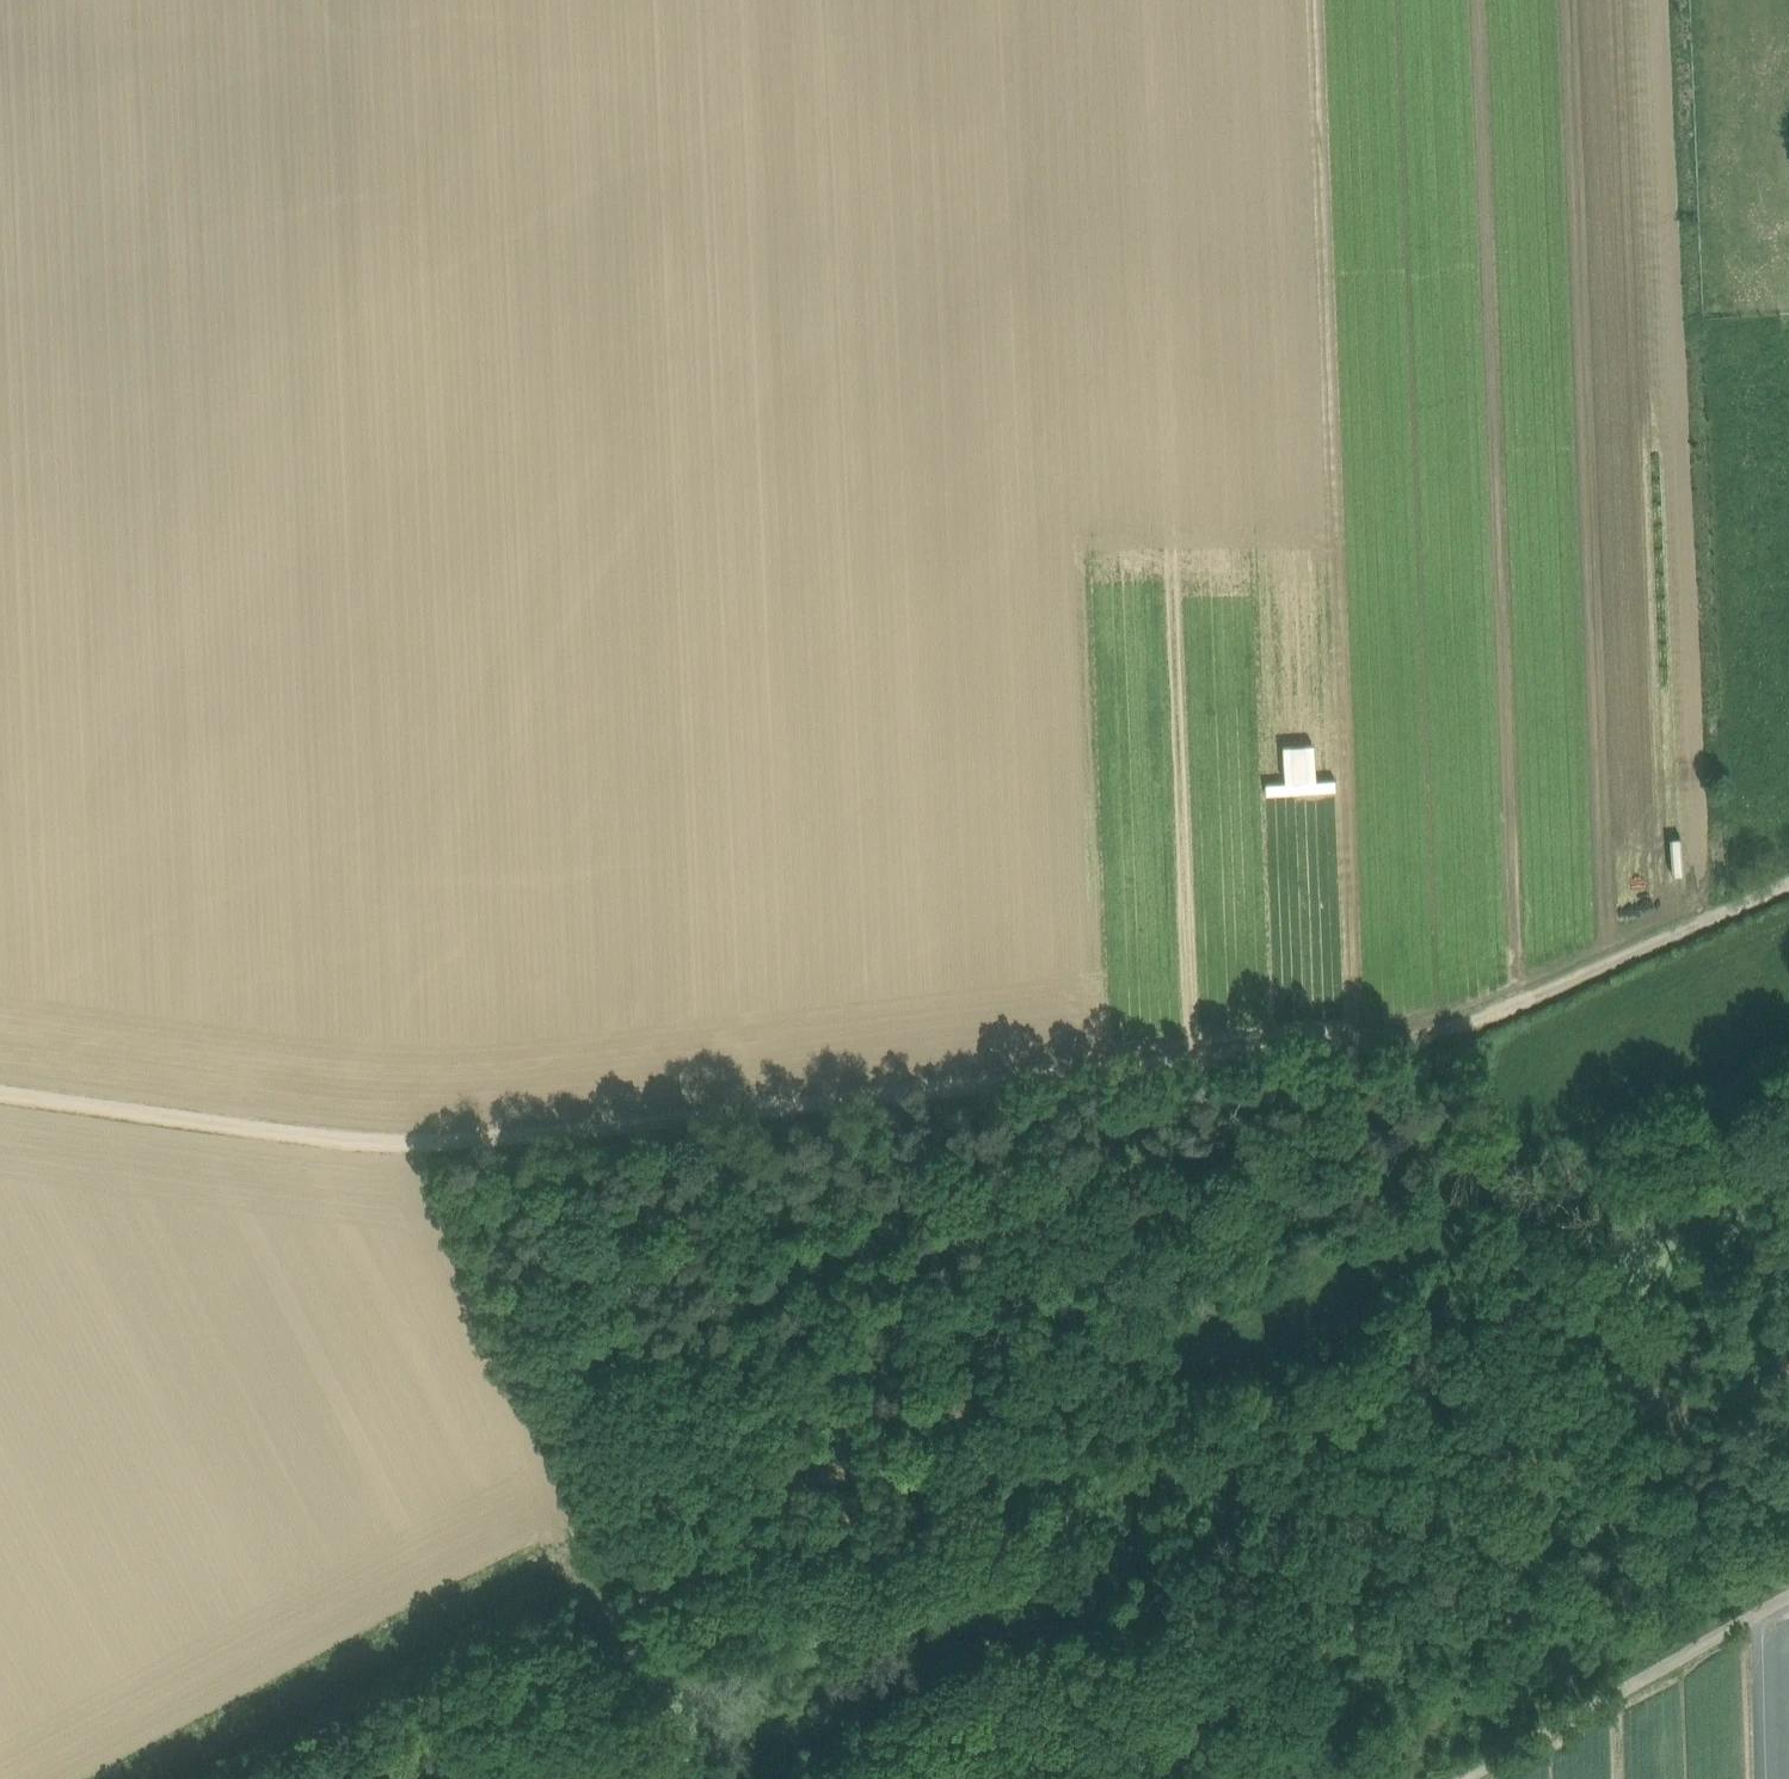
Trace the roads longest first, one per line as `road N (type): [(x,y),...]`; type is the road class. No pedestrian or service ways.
road 1 (track): [(0,1087),(433,1146),(1465,1029),(1788,884)]
road 2 (unclassified): [(1788,1595),(1461,1778)]

